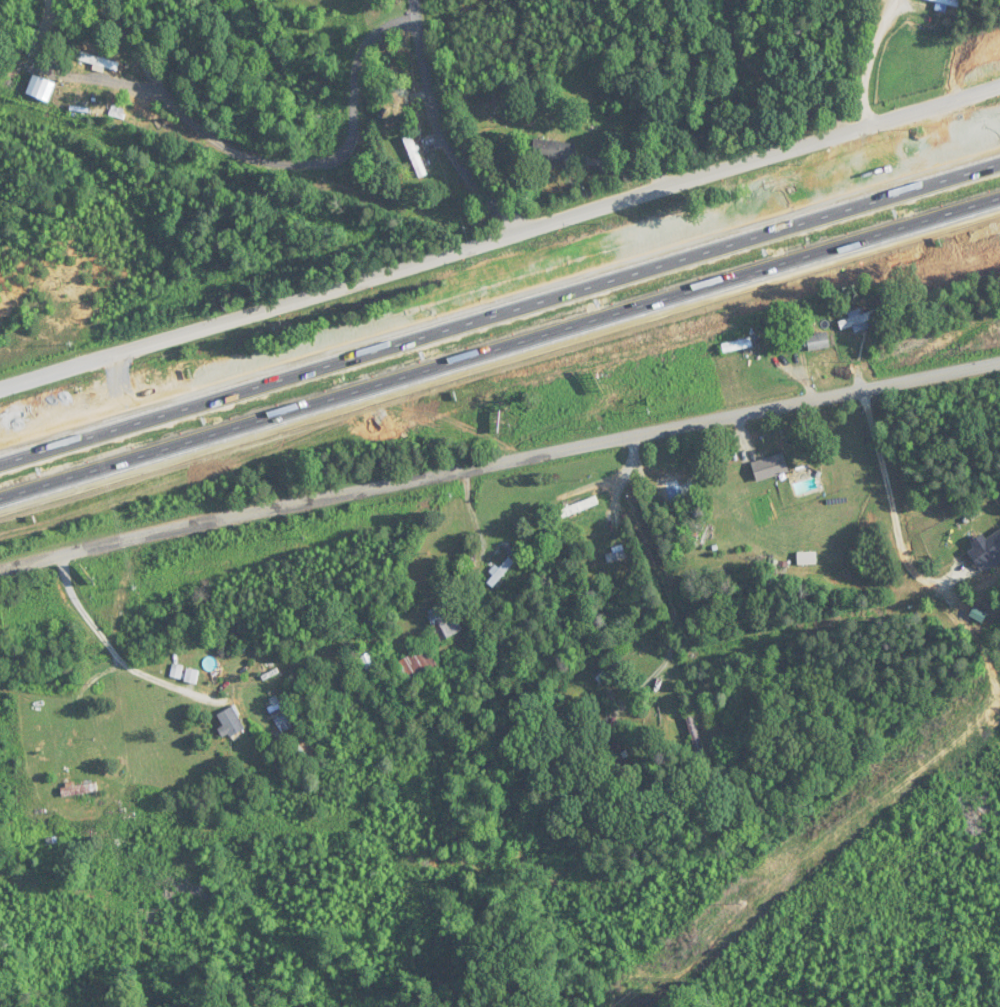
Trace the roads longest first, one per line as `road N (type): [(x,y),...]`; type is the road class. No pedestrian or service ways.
road 1 (motorway): [(999,159),(0,459)]
road 2 (motorway): [(0,494),(999,194)]
road 3 (tertiary): [(0,576),(338,497),(999,364)]
road 4 (tertiary): [(885,130),(0,395)]
road 5 (residential): [(526,236),(460,159),(444,125),(429,89),(416,0)]
road 6 (tertiary): [(999,80),(885,130)]

